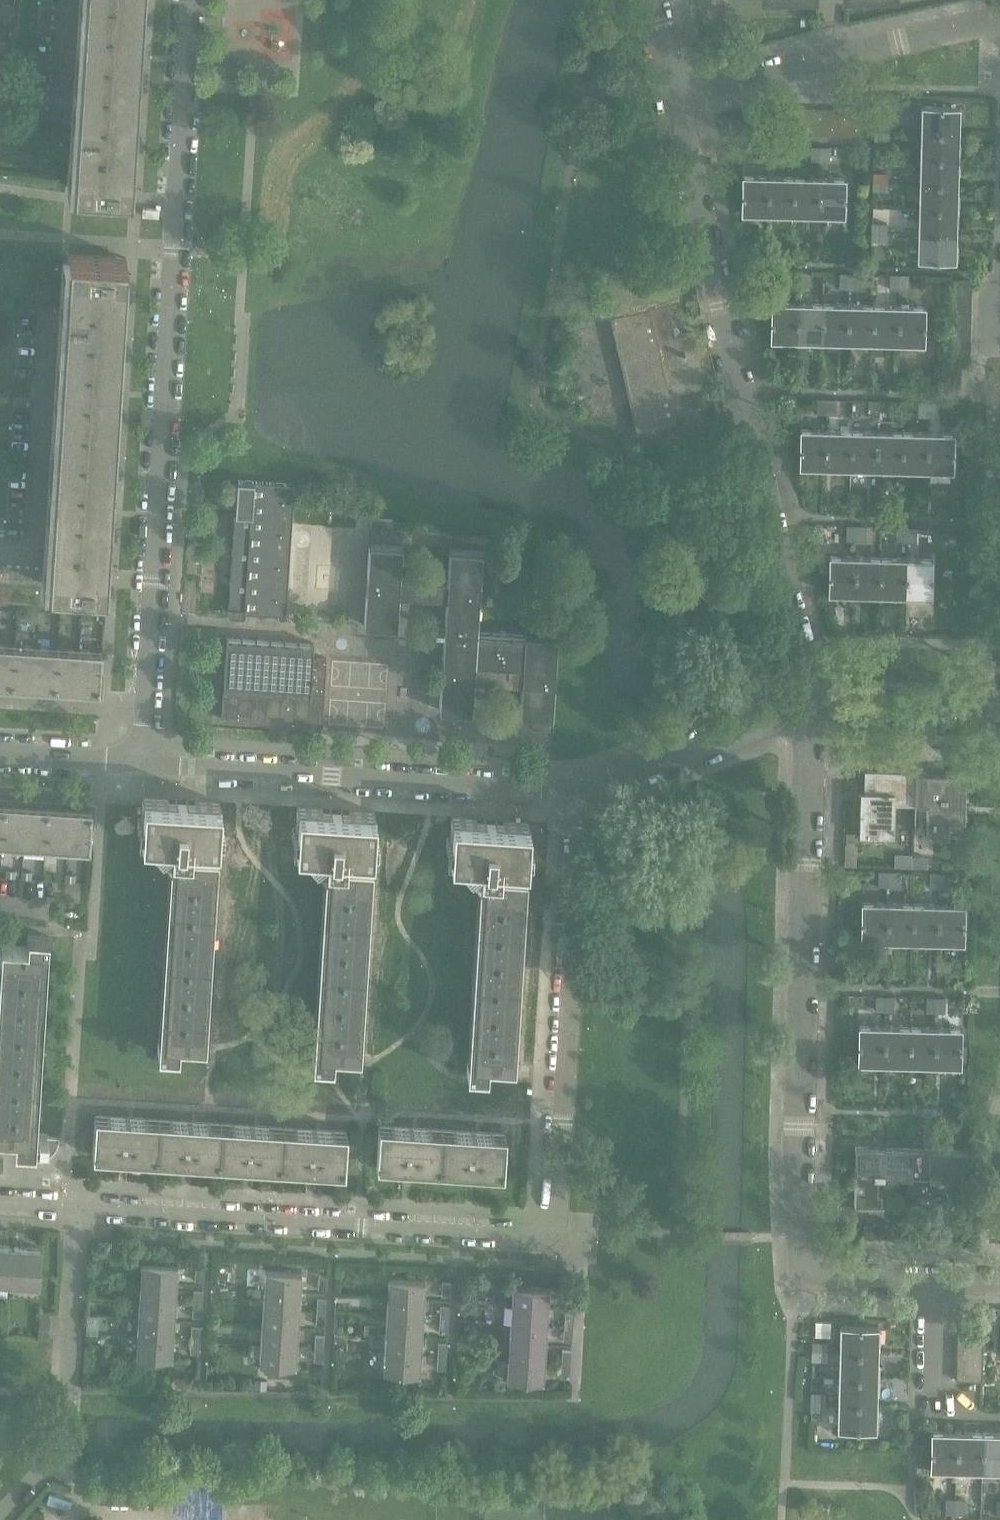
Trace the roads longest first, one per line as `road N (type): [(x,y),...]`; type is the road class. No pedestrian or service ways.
road 1 (residential): [(143,766),(190,0)]
road 2 (residential): [(815,711),(672,89)]
road 3 (residential): [(809,1268),(799,1241),(798,1109),(815,711)]
road 4 (residential): [(546,1238),(73,1213)]
road 5 (residential): [(546,1238),(557,1223),(579,793)]
road 6 (residential): [(143,766),(579,793)]
road 7 (residential): [(672,89),(999,24)]
road 8 (residential): [(52,313),(34,549),(0,547)]
road 9 (residential): [(579,793),(815,711)]
road 10 (residential): [(815,711),(999,707)]
road 11 (residential): [(67,1391),(73,1213)]
road 12 (unclassified): [(0,1519),(61,1447),(67,1391)]
road 13 (residential): [(934,1280),(932,1394),(965,1394)]
road 14 (residential): [(0,757),(143,766)]
road 15 (residential): [(809,1268),(825,1278),(934,1280)]
road 16 (residential): [(62,122),(71,0)]

